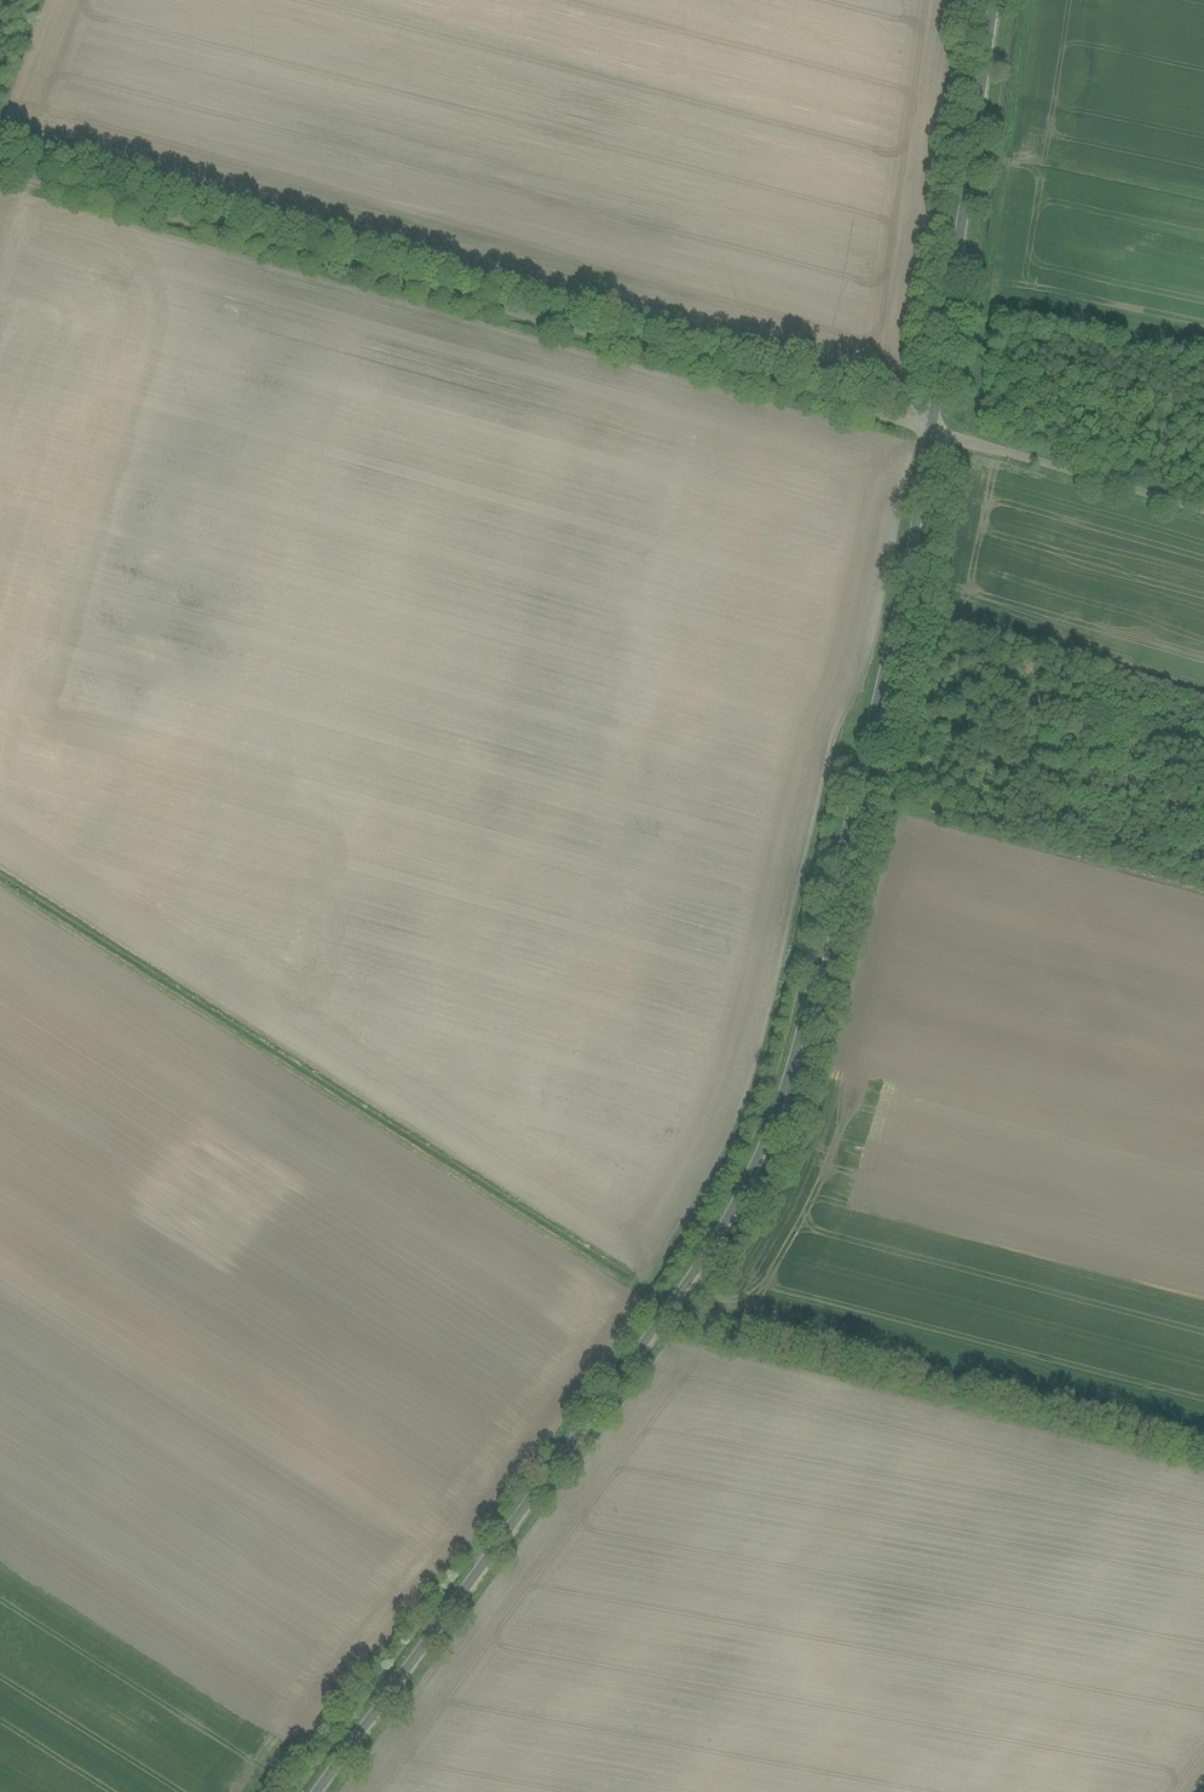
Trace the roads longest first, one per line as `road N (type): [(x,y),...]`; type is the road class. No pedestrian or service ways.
road 1 (tertiary): [(319,1791),(668,1318),(750,1191),(807,1040),(935,428)]
road 2 (unclassified): [(935,428),(0,187)]
road 3 (tertiary): [(935,428),(999,0)]
road 4 (unclassified): [(1203,509),(935,428)]

